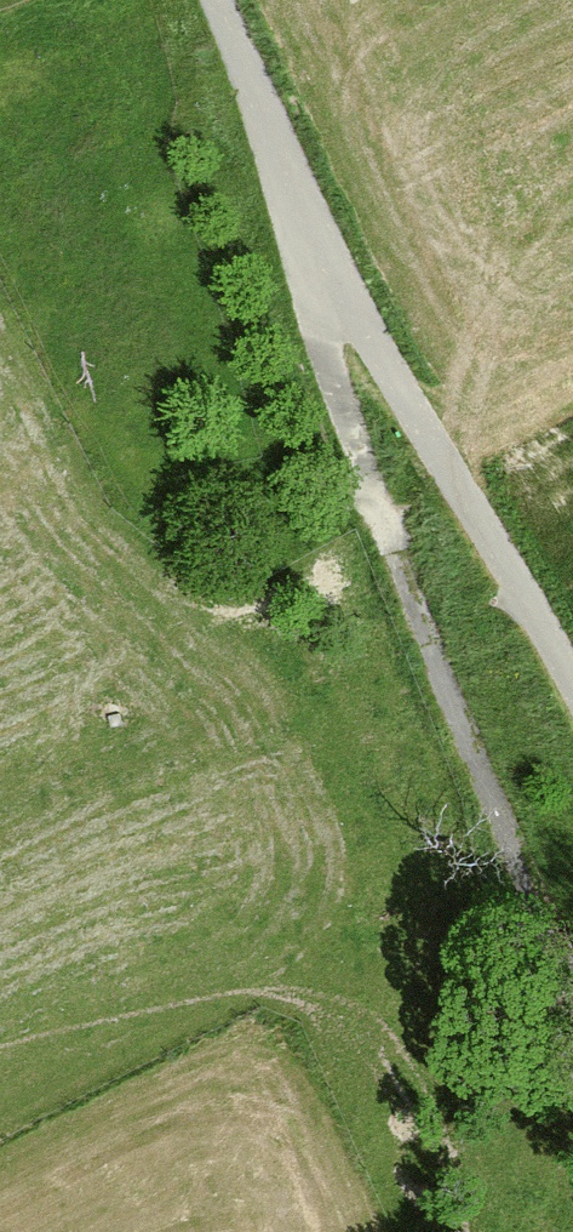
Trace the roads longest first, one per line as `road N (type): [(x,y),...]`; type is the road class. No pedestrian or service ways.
road 1 (track): [(313,229),(316,316),(375,508),(572,987)]
road 2 (track): [(215,0),(313,229),(572,681)]

